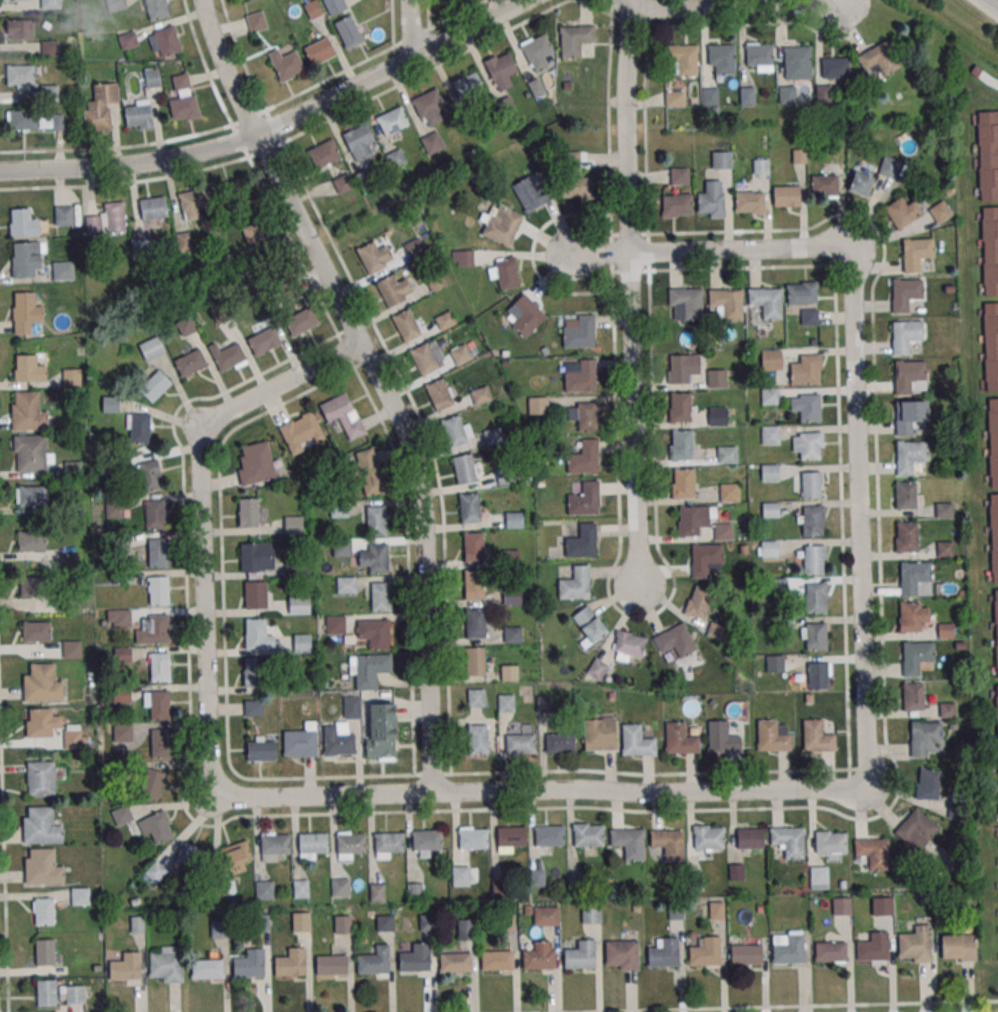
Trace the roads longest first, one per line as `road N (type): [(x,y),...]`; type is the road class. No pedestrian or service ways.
road 1 (residential): [(434,793),(427,533),(414,451),(253,139),(196,0)]
road 2 (residential): [(219,790),(251,798),(865,785)]
road 3 (residential): [(640,586),(625,0)]
road 4 (residential): [(0,177),(214,153),(526,0)]
road 5 (residential): [(219,790),(210,760),(202,446),(219,417),(363,343)]
road 6 (residential): [(865,785),(871,764),(853,269),(846,252)]
road 7 (residential): [(630,253),(846,252)]
road 8 (residential): [(625,9),(840,6)]

